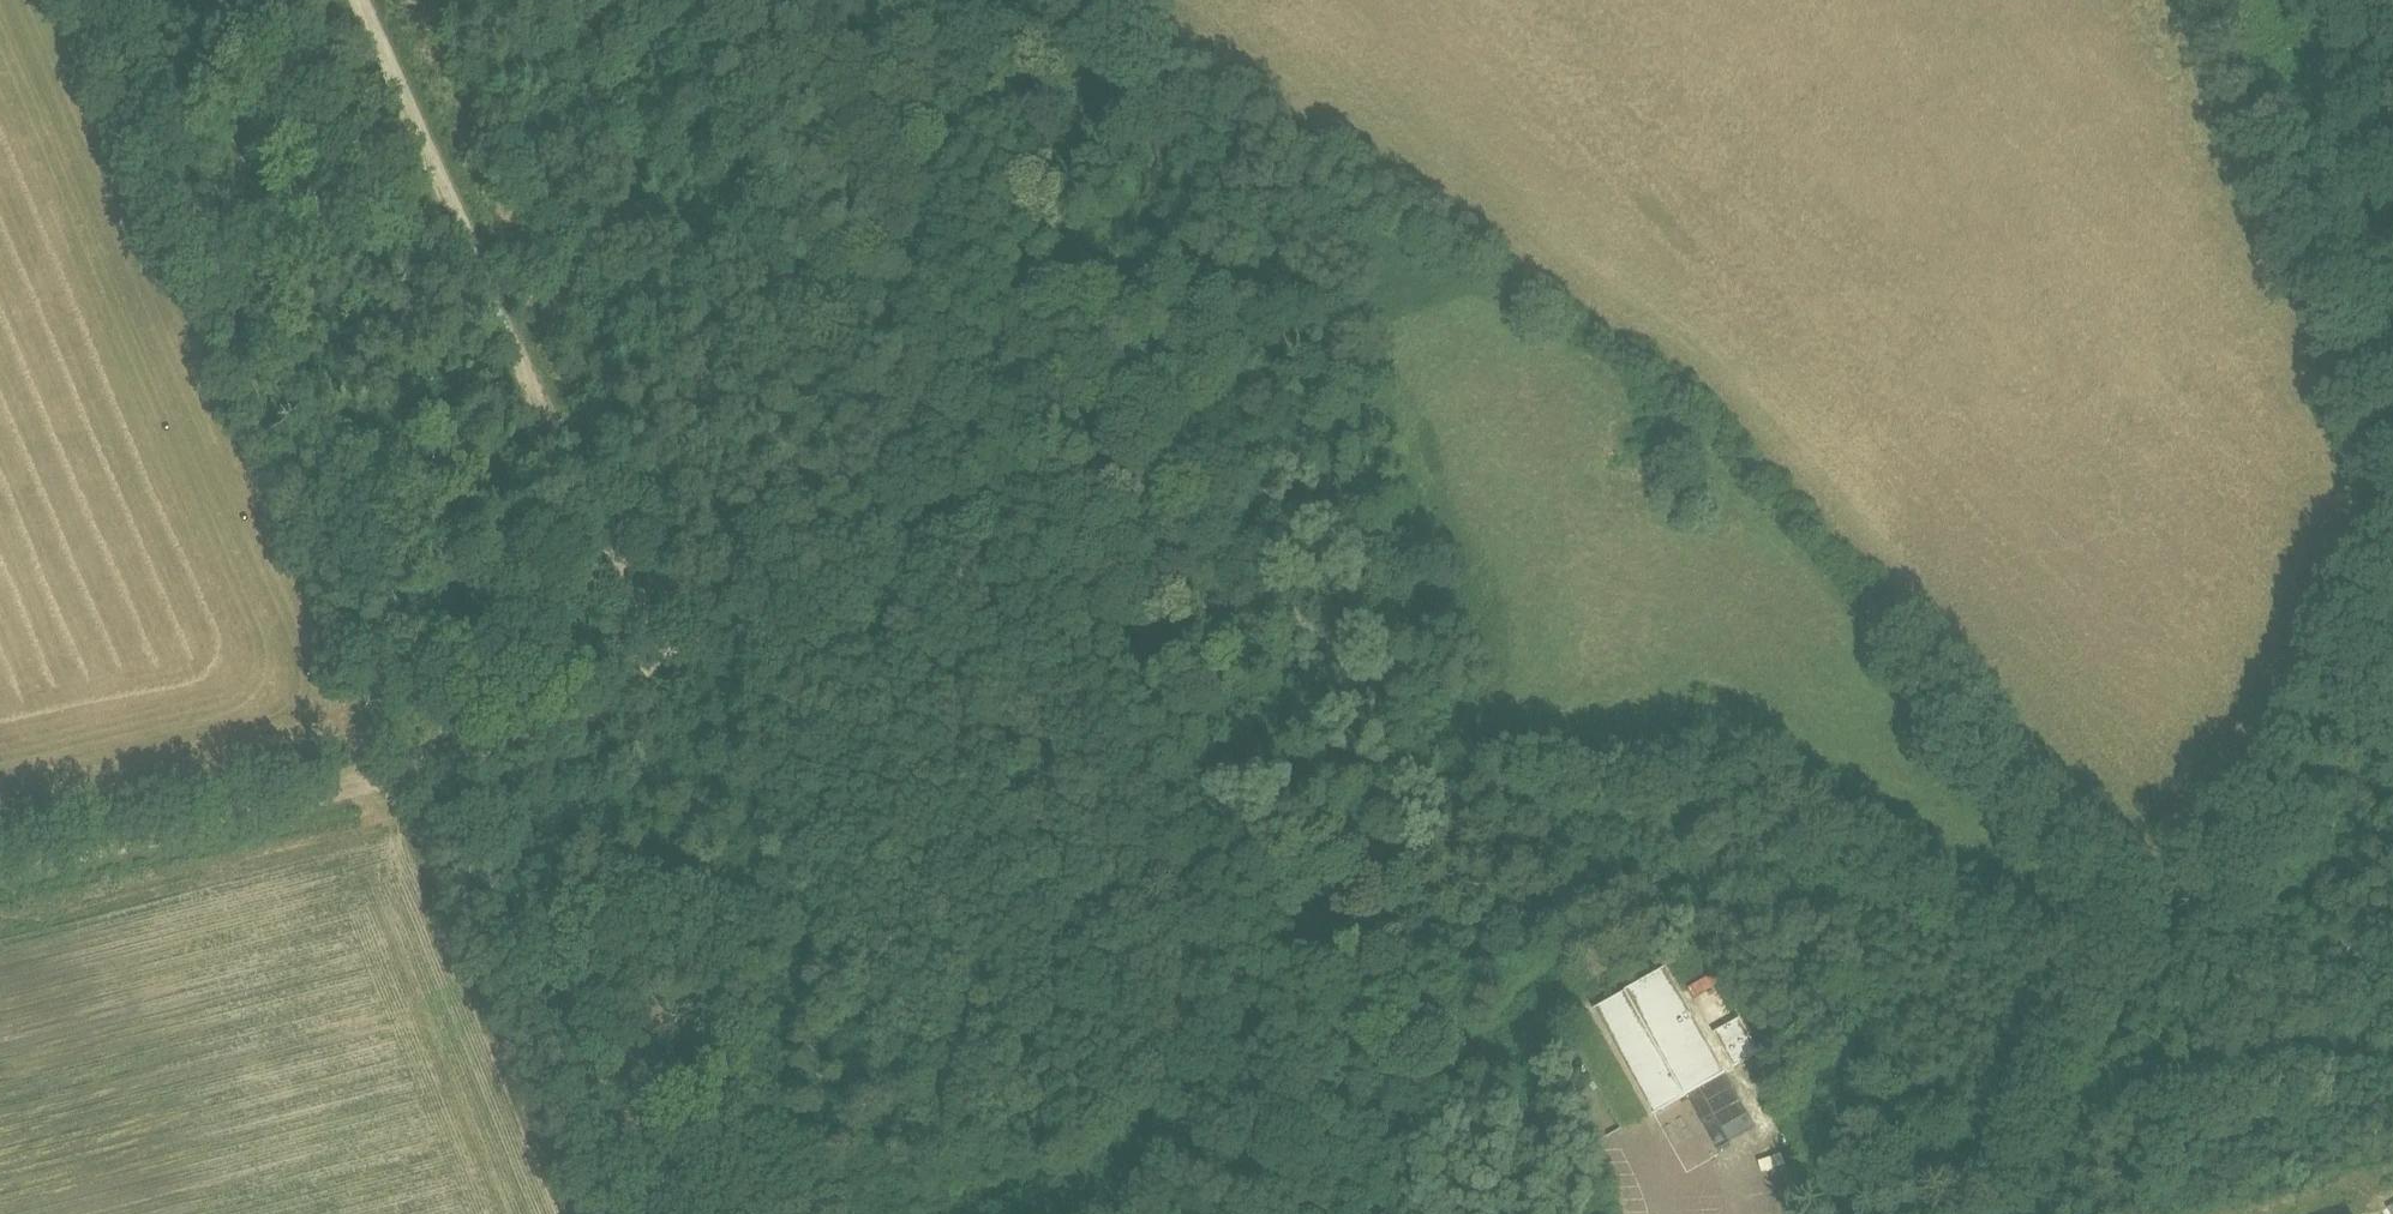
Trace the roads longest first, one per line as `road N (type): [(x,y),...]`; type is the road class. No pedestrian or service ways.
road 1 (track): [(360,0),(656,660)]
road 2 (track): [(470,750),(404,776),(0,873)]
road 3 (track): [(656,660),(980,521)]
road 4 (track): [(656,660),(562,717),(470,750)]
road 5 (track): [(2392,176),(2364,0)]

